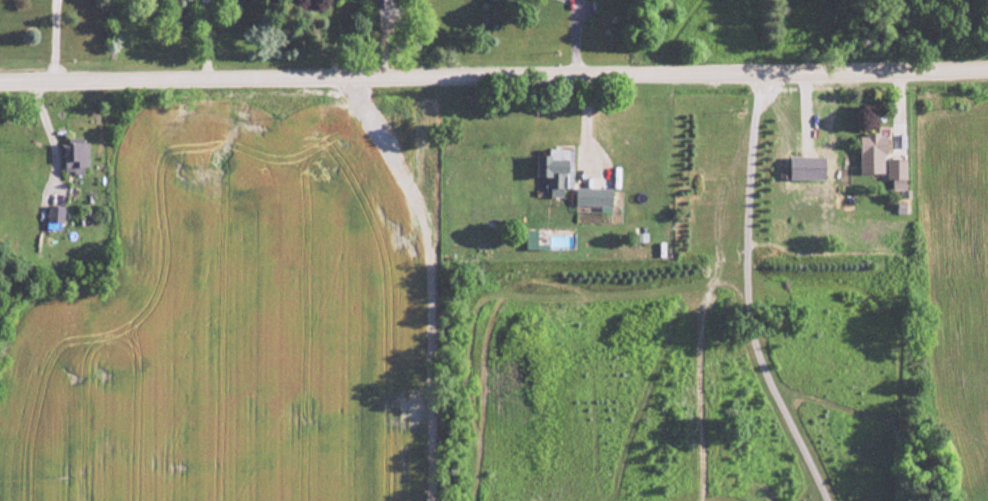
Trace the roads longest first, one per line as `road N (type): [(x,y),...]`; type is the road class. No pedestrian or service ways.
road 1 (residential): [(0,77),(987,63)]

